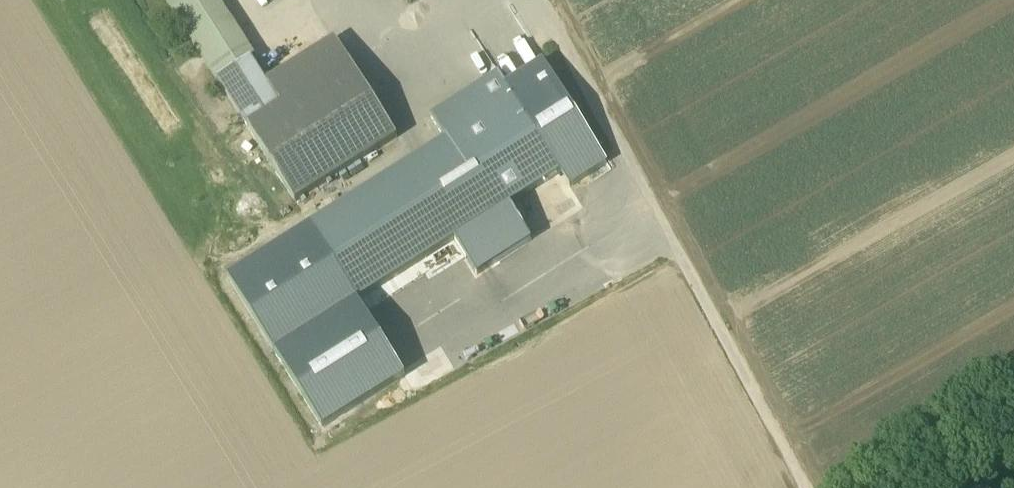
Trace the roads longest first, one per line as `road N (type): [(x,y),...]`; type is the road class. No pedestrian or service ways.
road 1 (track): [(806,487),(541,0)]
road 2 (track): [(1013,403),(867,487)]

